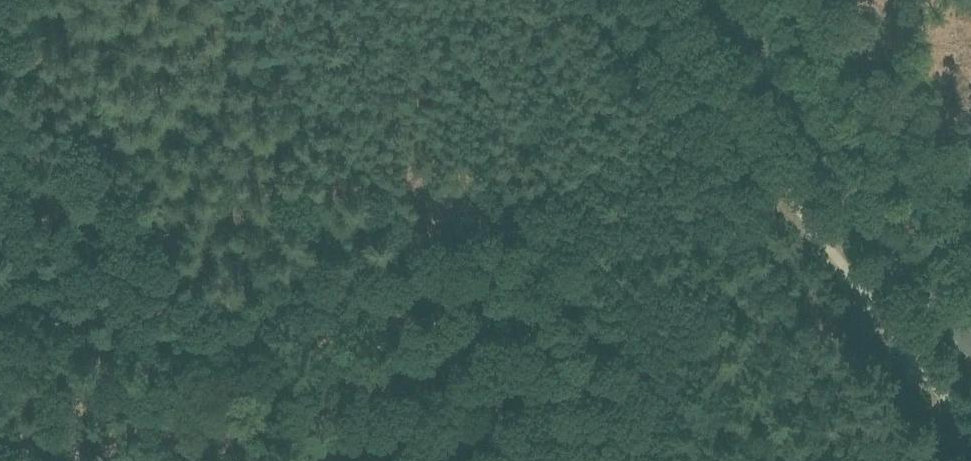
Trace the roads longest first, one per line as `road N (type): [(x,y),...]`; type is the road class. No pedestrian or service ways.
road 1 (secondary): [(970,356),(718,0)]

